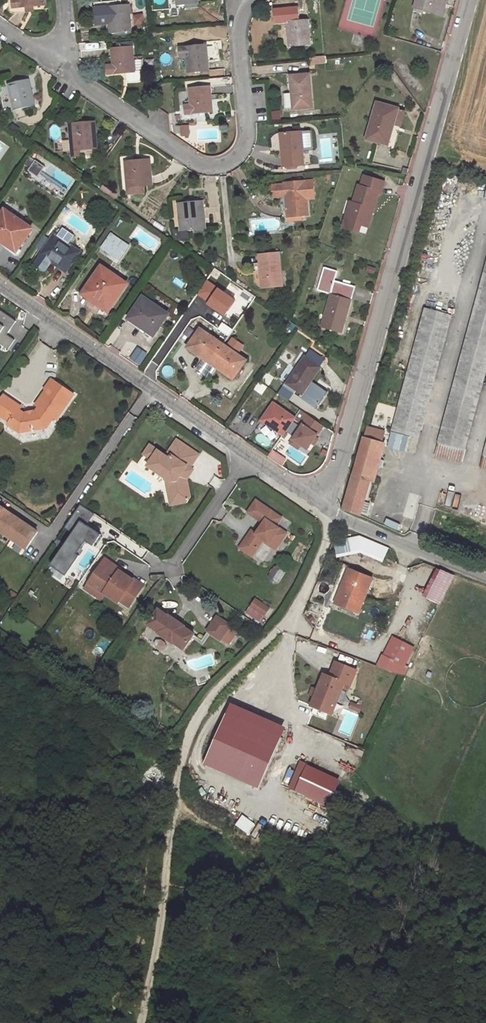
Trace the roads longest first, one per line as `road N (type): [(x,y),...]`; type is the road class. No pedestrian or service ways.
road 1 (unclassified): [(316,496),(333,482),(469,0)]
road 2 (track): [(145,1022),(186,745),(222,683),(287,621)]
road 3 (residential): [(52,67),(195,165),(221,166),(241,152),(246,135),(237,30),(252,0)]
road 4 (unclassified): [(0,285),(248,456)]
road 5 (unclassified): [(329,511),(485,576)]
road 6 (residential): [(169,571),(248,456)]
road 7 (residential): [(287,621),(329,537),(329,511)]

